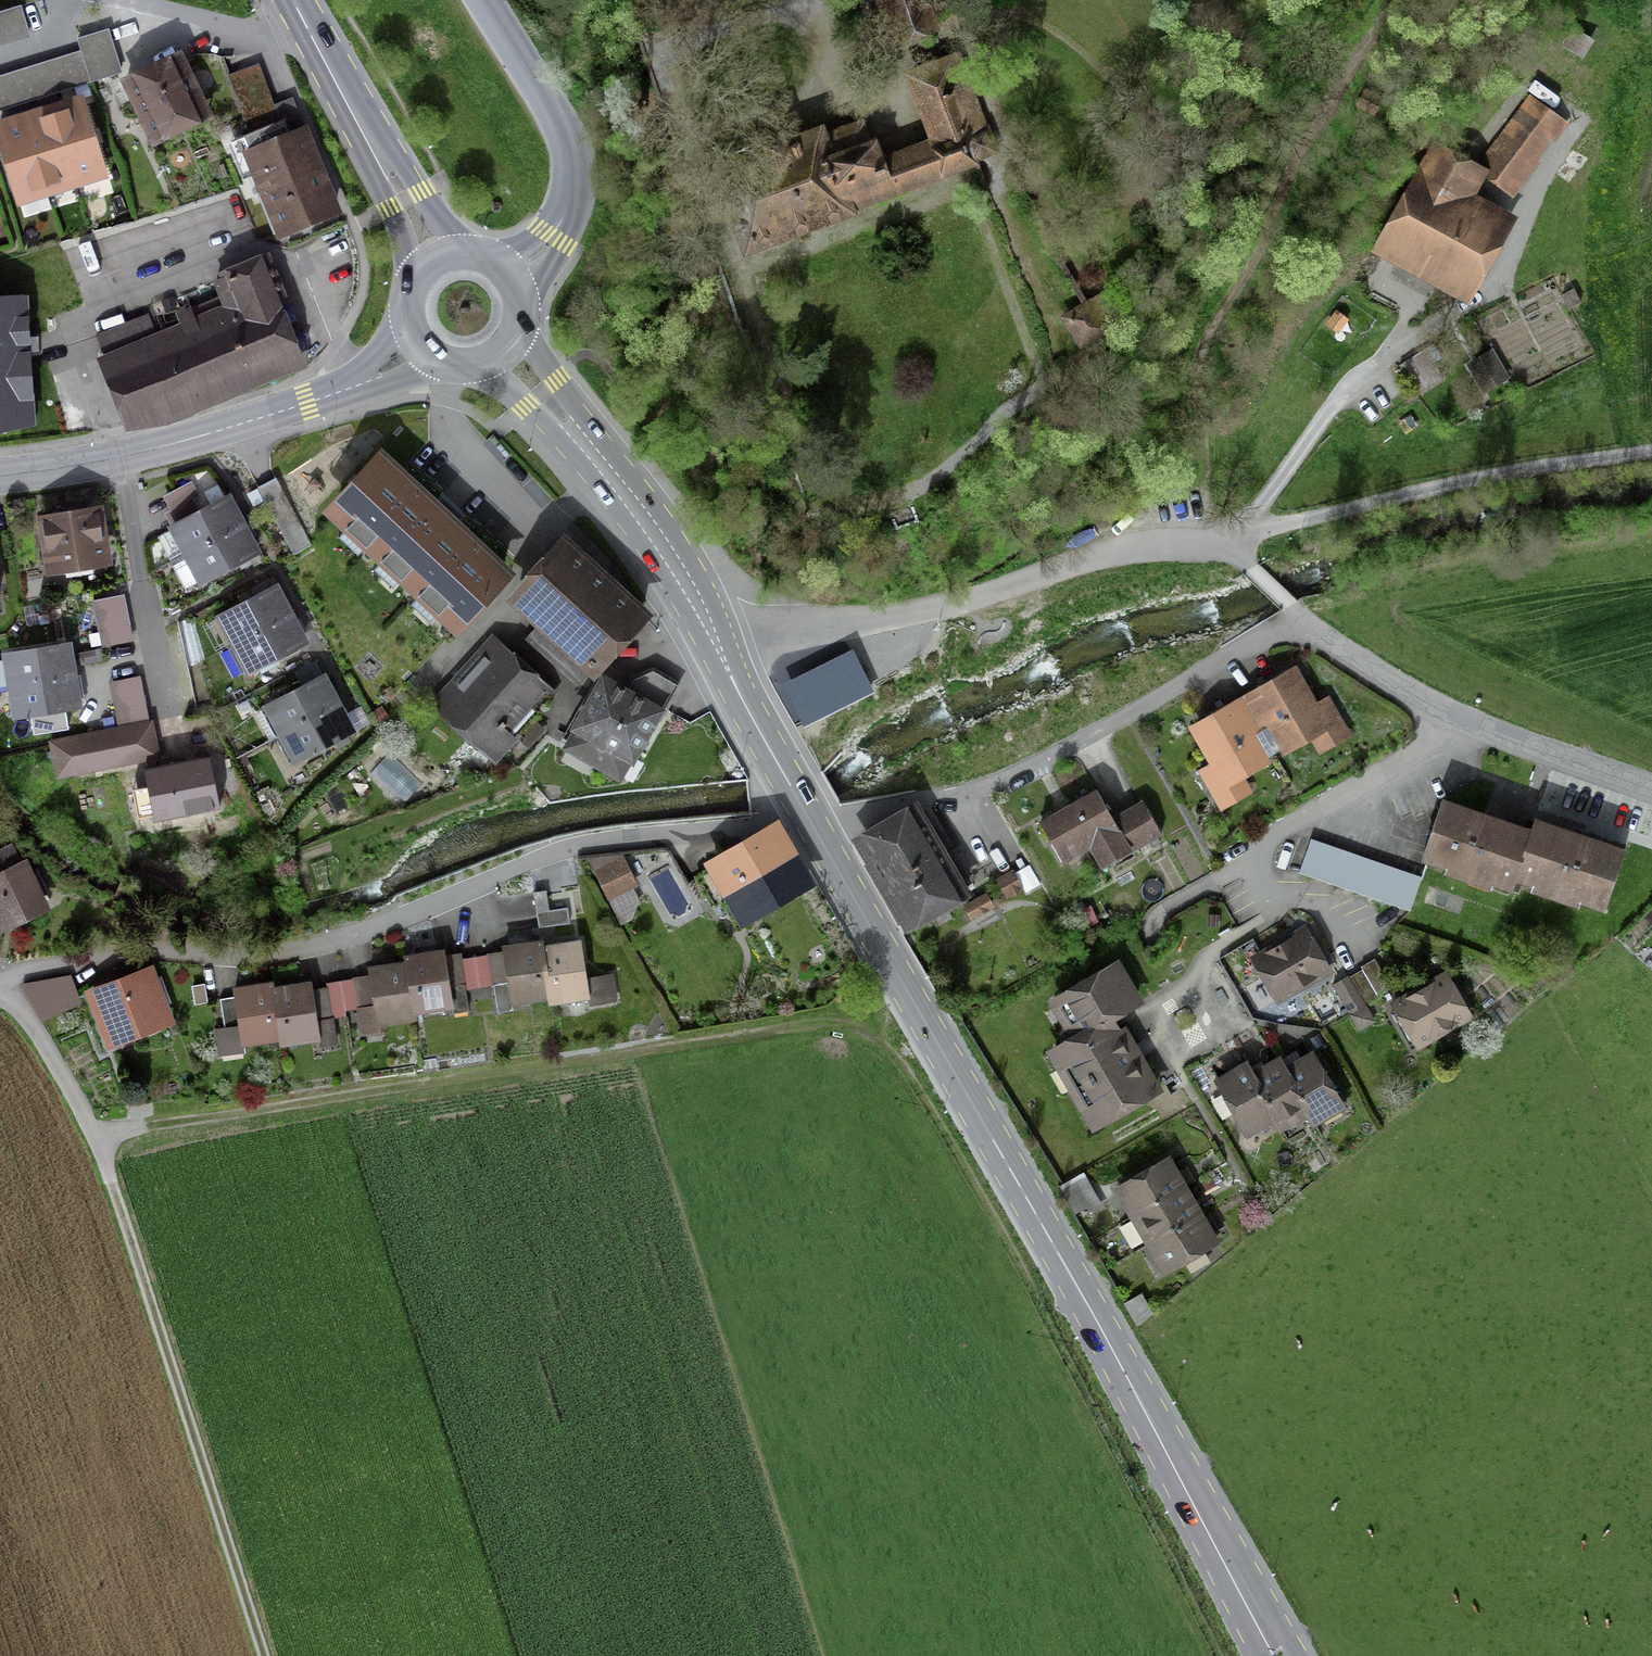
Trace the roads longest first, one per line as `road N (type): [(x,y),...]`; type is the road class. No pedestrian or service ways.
road 1 (track): [(1095,1421),(897,1058),(851,1034),(792,1033),(90,1137)]
road 2 (primary): [(716,645),(777,766),(1163,1444)]
road 3 (residential): [(0,974),(81,956),(226,946),(349,922),(595,844),(804,819)]
road 4 (residential): [(1301,615),(1229,552),(1189,546),(834,634),(747,634),(716,645)]
road 5 (track): [(1370,0),(1314,79),(1241,267),(1185,373),(1189,546)]
road 6 (residential): [(1301,615),(991,789),(804,819)]
road 7 (track): [(90,1137),(257,1655)]
road 8 (track): [(1651,451),(1494,477),(1189,546)]
road 9 (unclassified): [(424,351),(244,423),(118,456),(0,471)]
road 10 (residential): [(1454,721),(1248,842),(1258,890),(1284,910),(1306,906),(1351,938)]
road 11 (primary): [(501,352),(646,524),(716,645)]
road 12 (unclassified): [(512,272),(554,237),(567,191),(530,87),(480,0)]
road 13 (primary): [(293,0),(432,256)]
road 14 (track): [(1095,1421),(1216,1655)]
road 15 (primary): [(1295,1655),(1163,1444)]
road 16 (track): [(1247,530),(1351,380),(1393,353)]
road 17 (primary): [(1163,1444),(1259,1655)]
road 18 (residential): [(1651,790),(1454,721)]
road 19 (track): [(122,0),(269,34),(310,34)]
road 20 (residential): [(1454,721),(1301,615)]
road 21 (track): [(90,1137),(0,986)]

